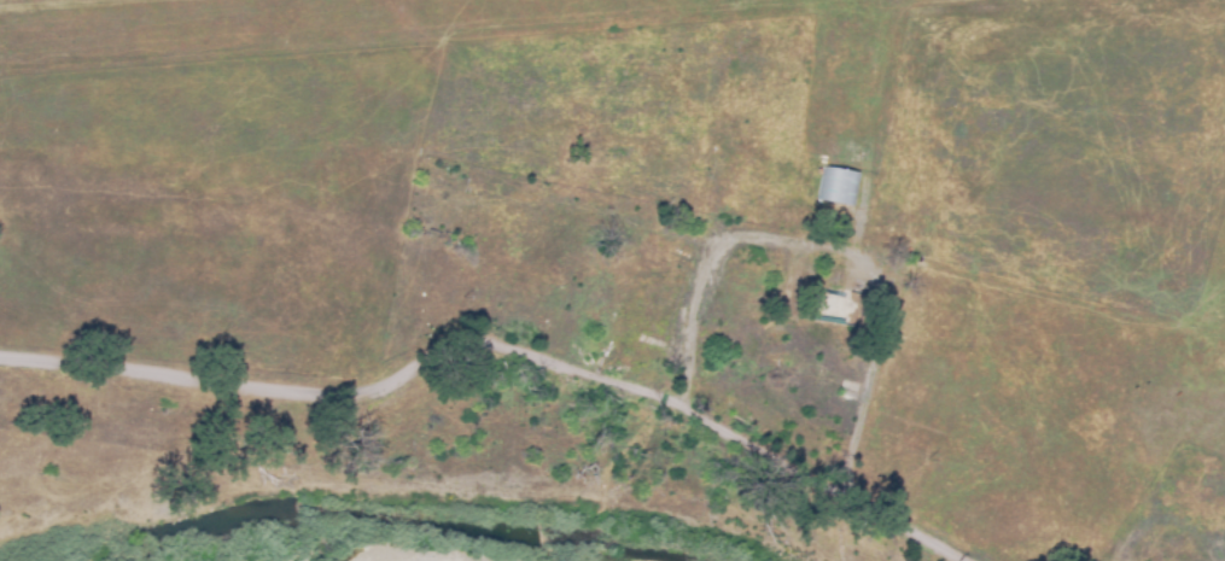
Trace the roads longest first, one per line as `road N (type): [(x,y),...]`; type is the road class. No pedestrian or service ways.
road 1 (track): [(0,356),(333,393),(408,373),(490,363),(607,415),(794,458),(957,560)]

